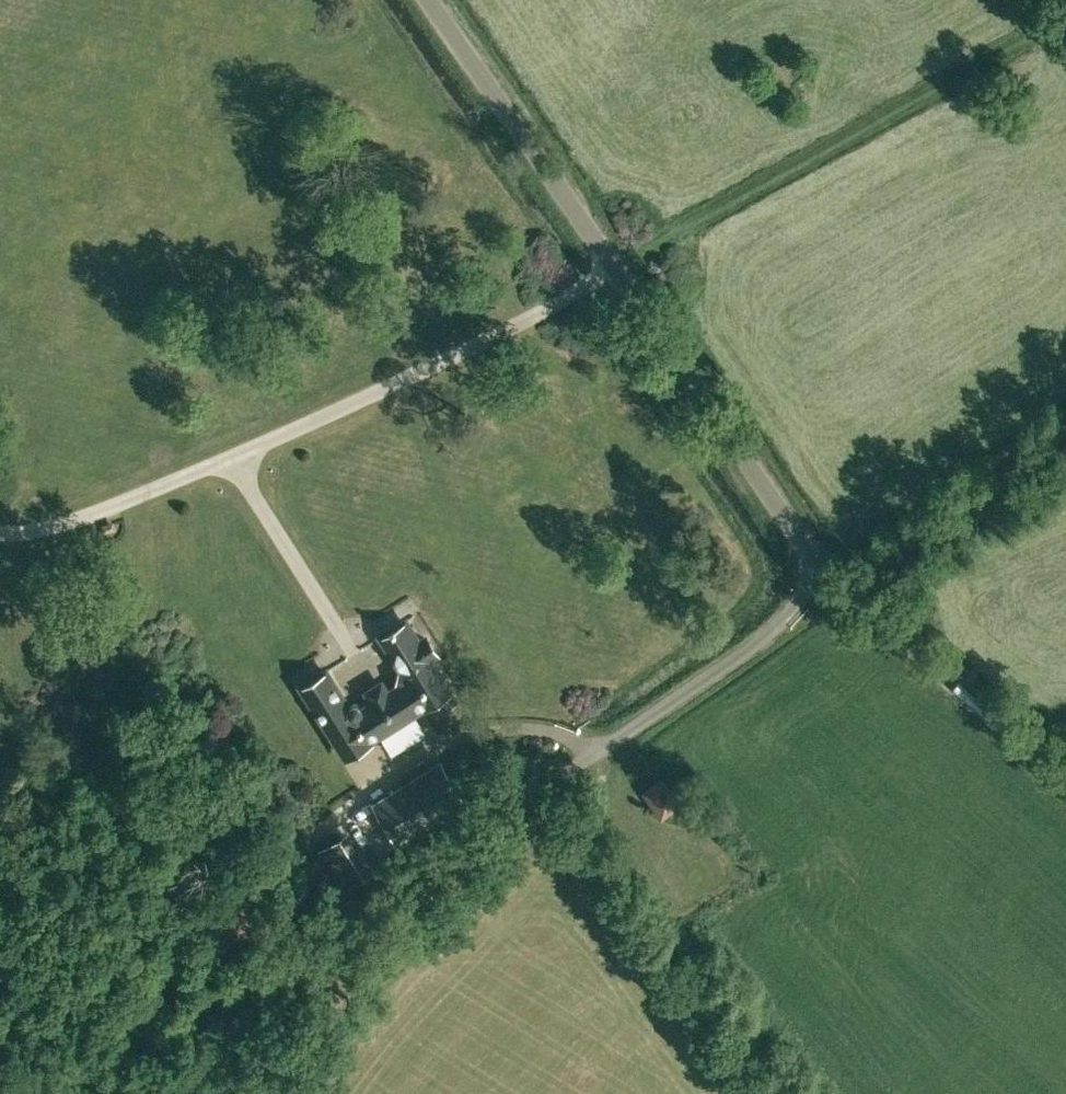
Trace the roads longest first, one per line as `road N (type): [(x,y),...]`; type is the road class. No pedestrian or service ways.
road 1 (unclassified): [(255,1093),(341,985),(512,821),(766,635),(828,576)]
road 2 (unclassified): [(612,272),(238,456),(0,551)]
road 3 (track): [(612,272),(1048,59),(1065,76)]
road 4 (unclassified): [(828,576),(612,272)]
road 5 (unclassified): [(612,272),(426,0)]
road 6 (unclassified): [(1065,783),(828,576)]

